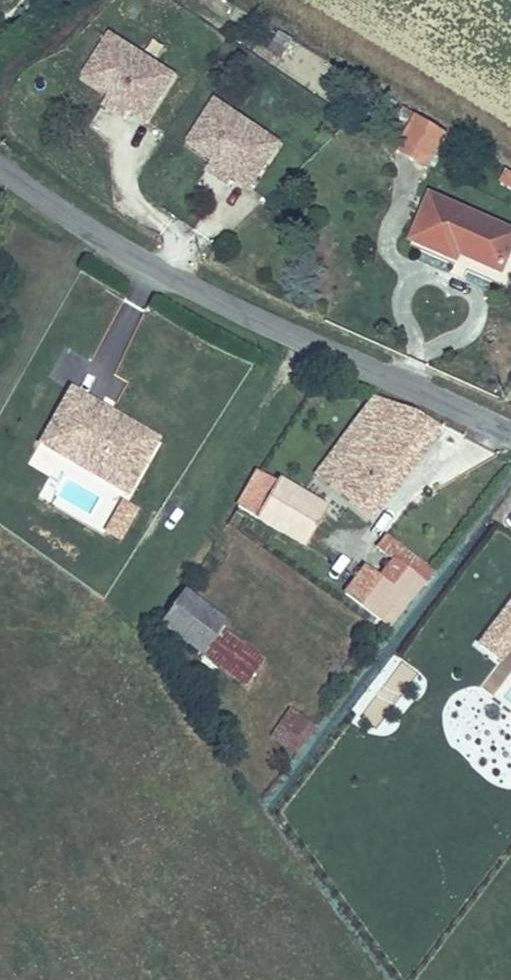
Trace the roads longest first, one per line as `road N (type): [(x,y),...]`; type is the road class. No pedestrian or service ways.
road 1 (tertiary): [(510,430),(168,274),(0,164)]

